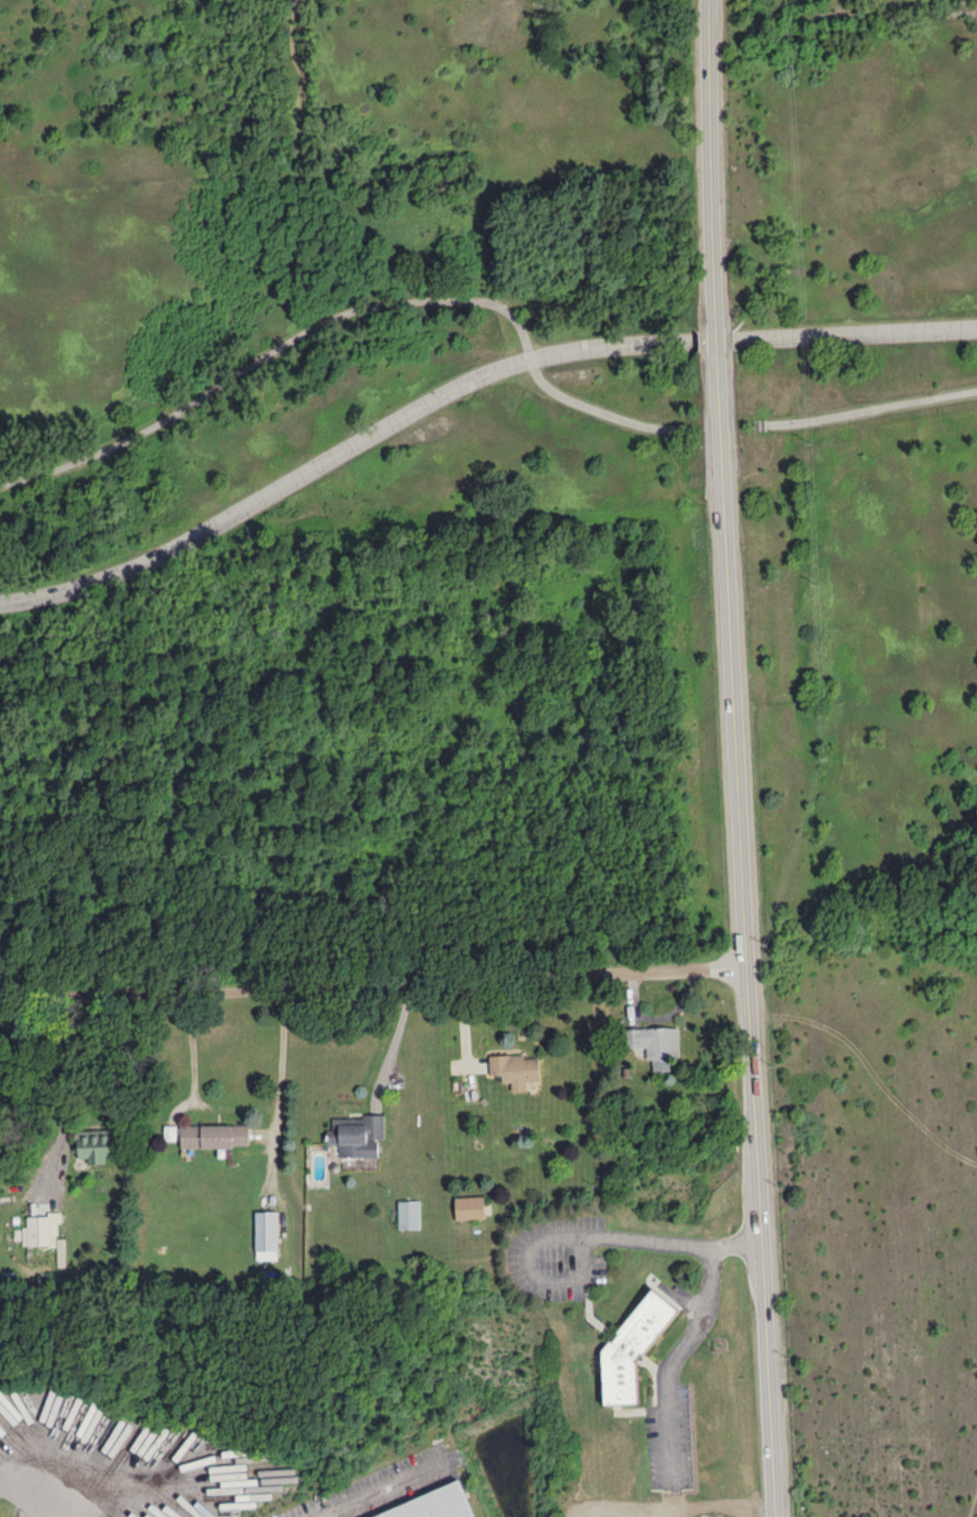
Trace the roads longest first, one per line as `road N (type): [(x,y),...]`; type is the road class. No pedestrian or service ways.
road 1 (tertiary): [(720,352),(773,1516)]
road 2 (residential): [(0,601),(98,578),(155,553),(462,382),(530,357),(596,346),(976,325)]
road 3 (residential): [(0,1004),(747,966)]
road 4 (tertiary): [(711,0),(718,326)]
road 5 (track): [(749,1011),(809,1018),(845,1036),(889,1093),(942,1144),(976,1164)]
road 6 (track): [(292,0),(293,50),(303,75),(296,166)]

